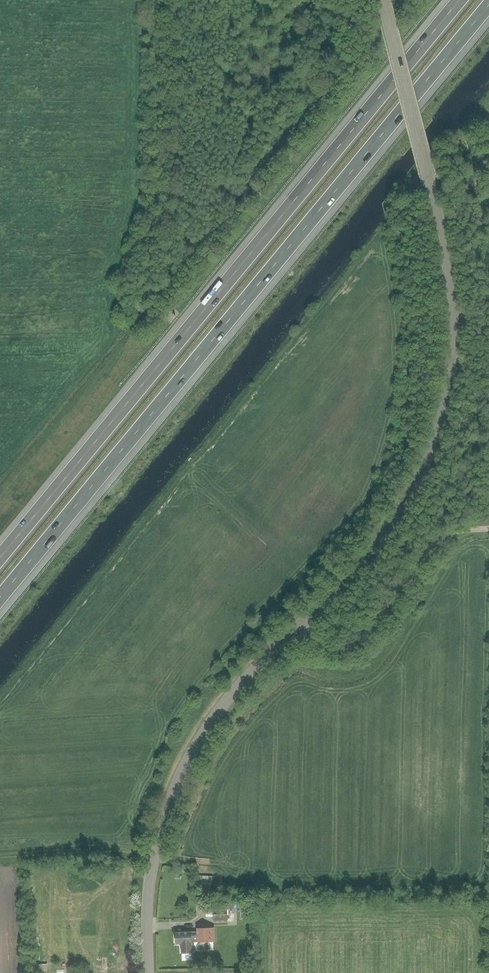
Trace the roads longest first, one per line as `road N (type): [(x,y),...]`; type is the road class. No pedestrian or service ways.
road 1 (motorway): [(0,599),(488,6)]
road 2 (motorway): [(460,0),(0,558)]
road 3 (tertiary): [(294,631),(399,509),(433,433),(447,363),(437,217),(382,0)]
road 4 (tertiary): [(149,972),(151,867),(173,790),(221,706),(294,631)]
road 5 (unclassified): [(294,631),(331,648),(354,645),(436,542),(488,529)]

